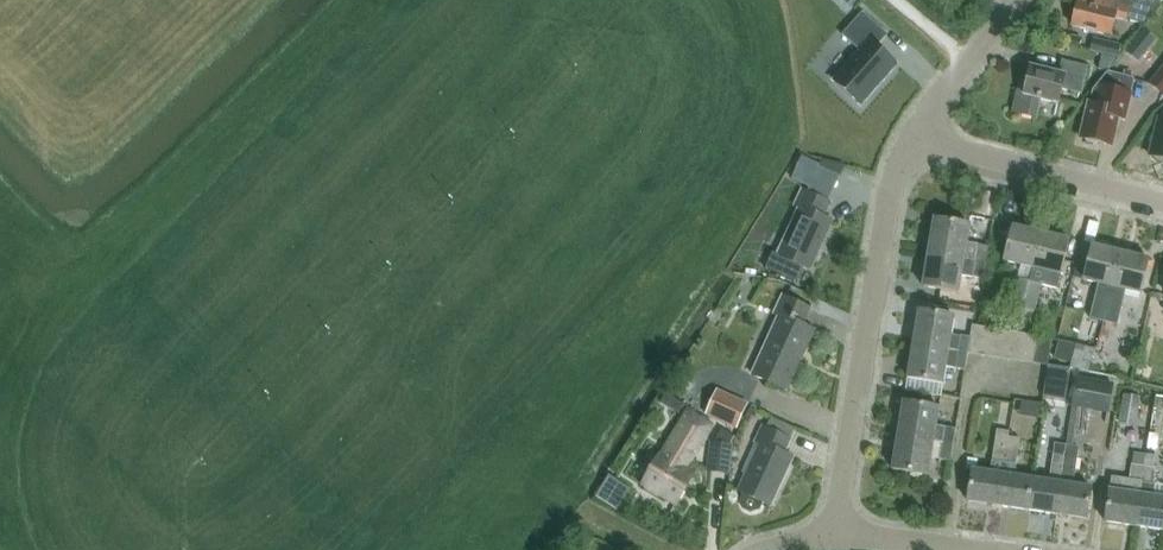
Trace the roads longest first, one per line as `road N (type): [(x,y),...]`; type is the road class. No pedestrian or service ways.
road 1 (residential): [(833,536),(890,201),(915,138)]
road 2 (residential): [(1162,200),(915,138)]
road 3 (residential): [(915,138),(1017,0)]
road 4 (track): [(661,549),(513,479)]
road 5 (residential): [(963,549),(833,536)]

